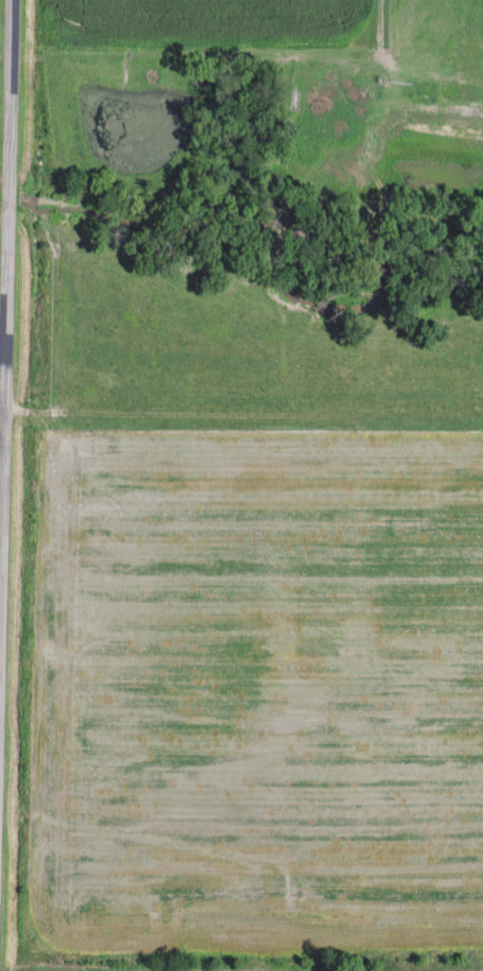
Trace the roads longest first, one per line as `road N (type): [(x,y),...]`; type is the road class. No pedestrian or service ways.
road 1 (residential): [(0,576),(14,0)]
road 2 (residential): [(0,954),(482,949)]
road 3 (residential): [(0,414),(482,417)]

